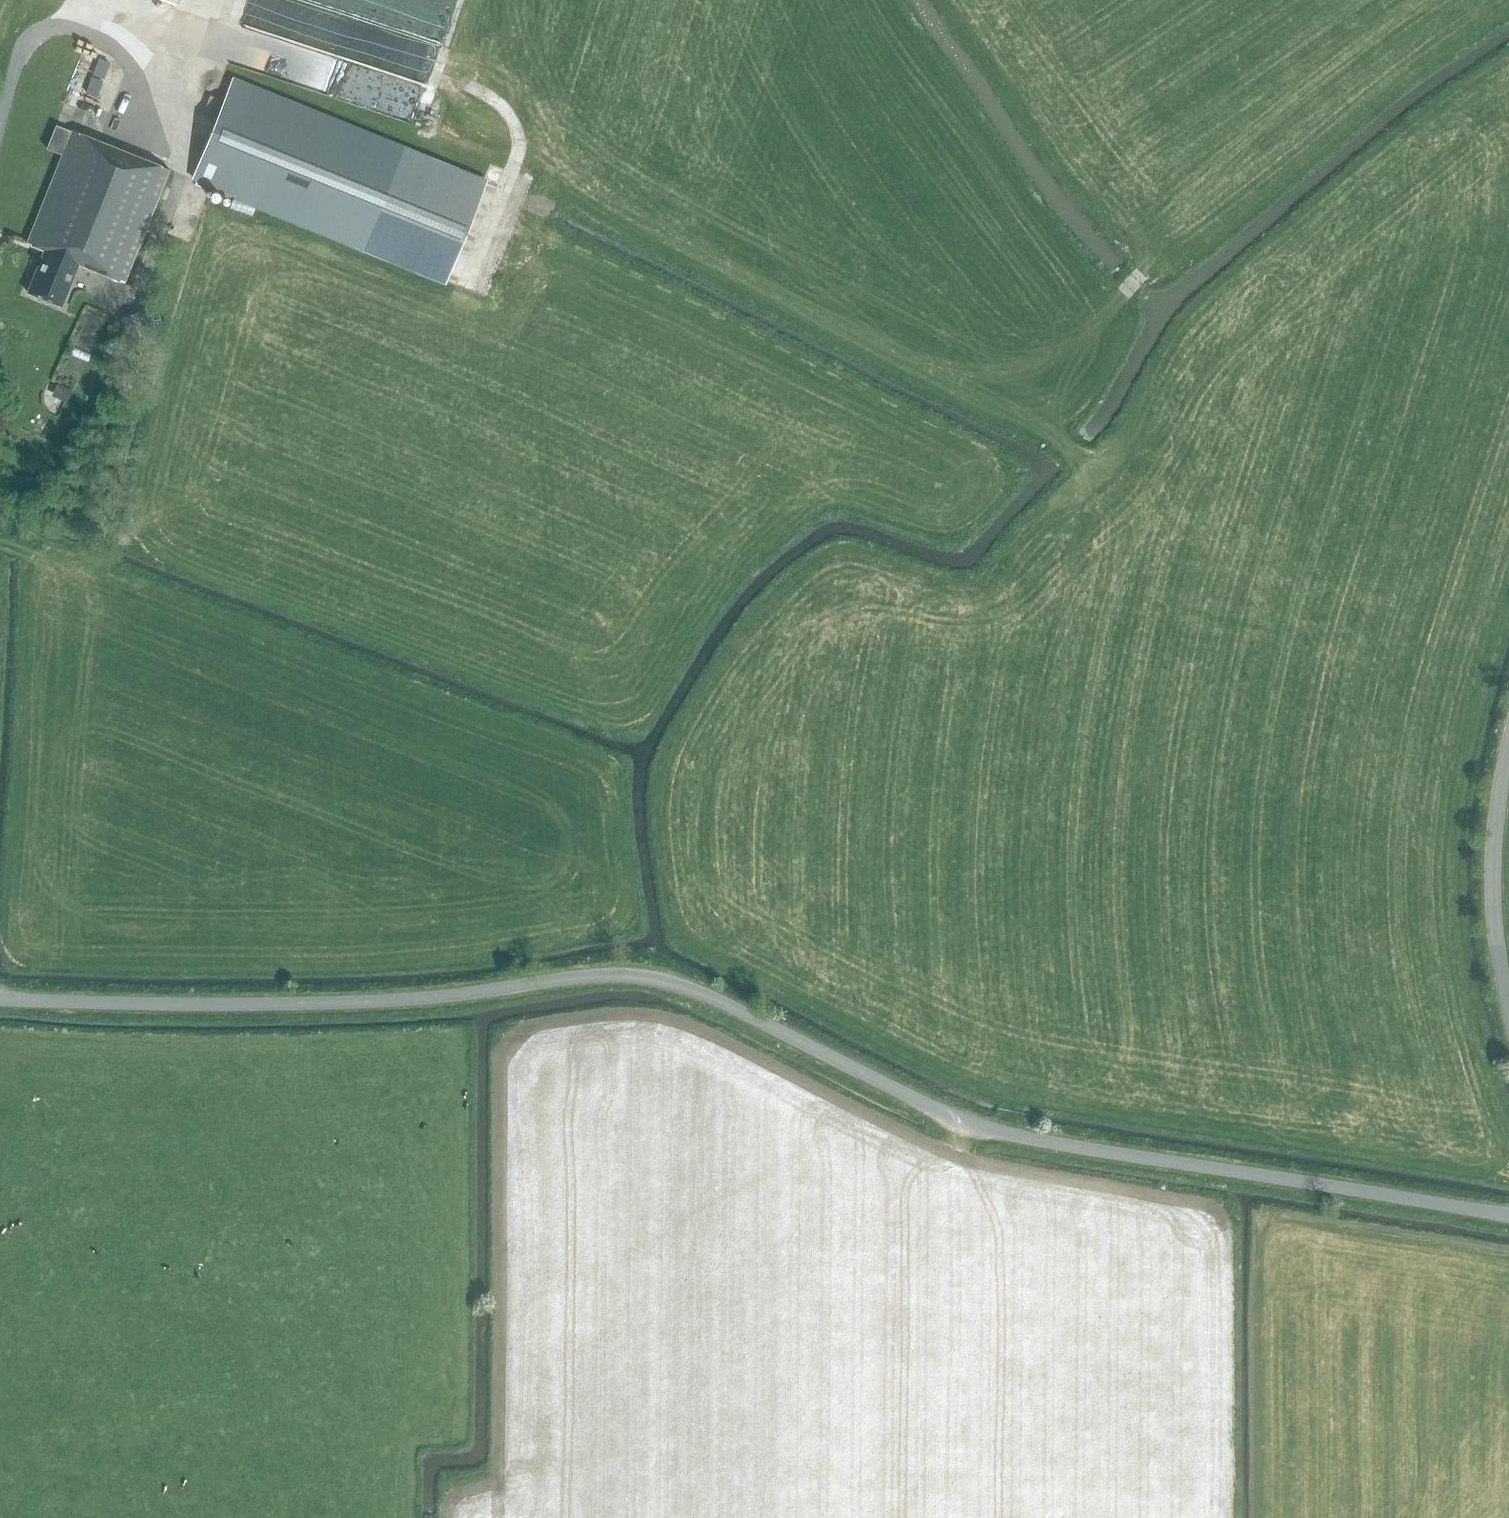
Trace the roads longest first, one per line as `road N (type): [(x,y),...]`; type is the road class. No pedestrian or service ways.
road 1 (unclassified): [(1508,1216),(1024,1142),(941,1116),(683,991),(635,978),(494,994),(0,1001)]
road 2 (unclassified): [(1508,1026),(1490,846),(1508,725)]

